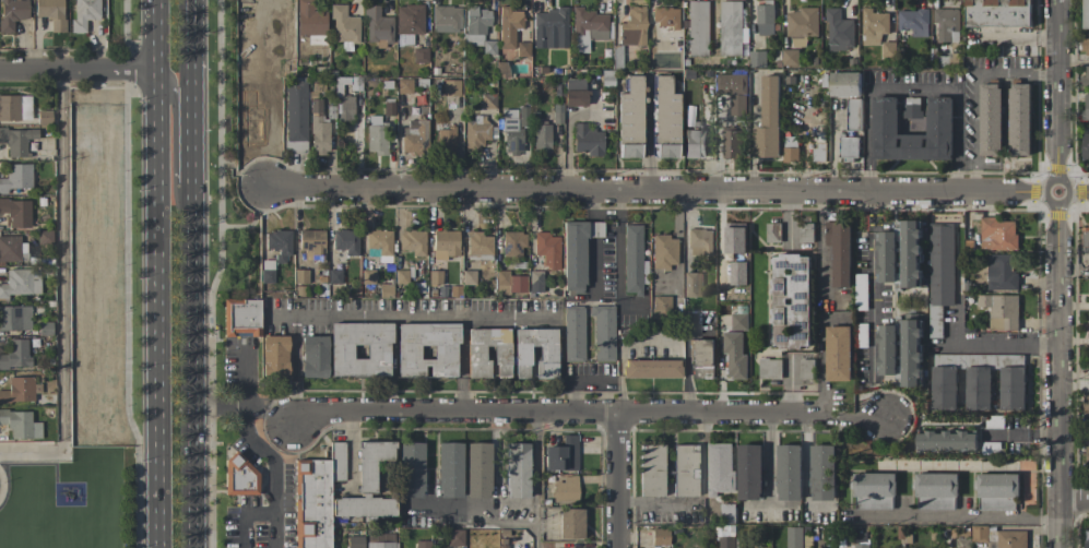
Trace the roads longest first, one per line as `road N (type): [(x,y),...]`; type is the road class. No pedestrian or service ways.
road 1 (residential): [(1088,192),(267,188)]
road 2 (residential): [(886,417),(319,413),(293,422)]
road 3 (primary): [(195,547),(192,0)]
road 4 (primary): [(157,0),(159,547)]
road 5 (residential): [(1056,0),(1058,547)]
road 6 (residential): [(157,70),(0,70)]
road 7 (primary): [(193,202),(171,85),(157,70)]
road 8 (residential): [(618,415),(618,547)]

